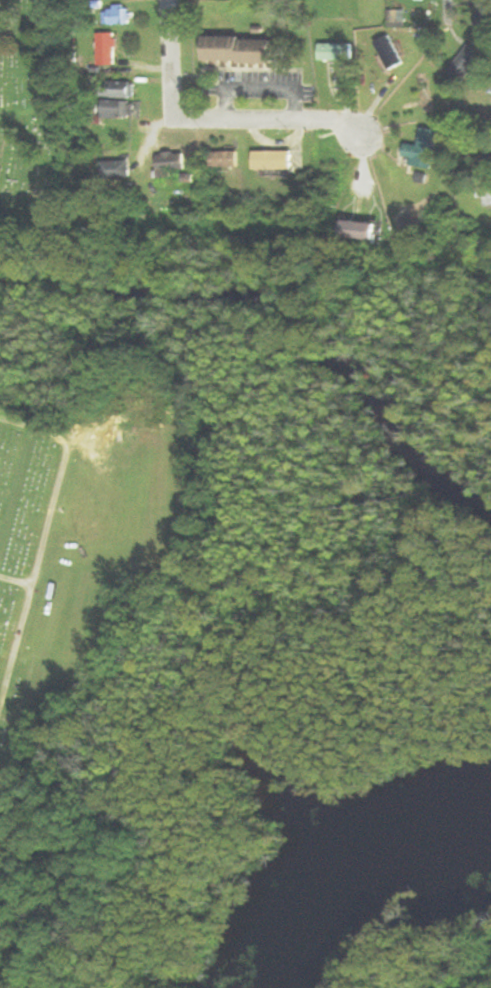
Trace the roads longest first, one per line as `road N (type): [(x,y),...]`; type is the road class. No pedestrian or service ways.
road 1 (residential): [(381,144),(336,122),(175,117),(168,0)]

